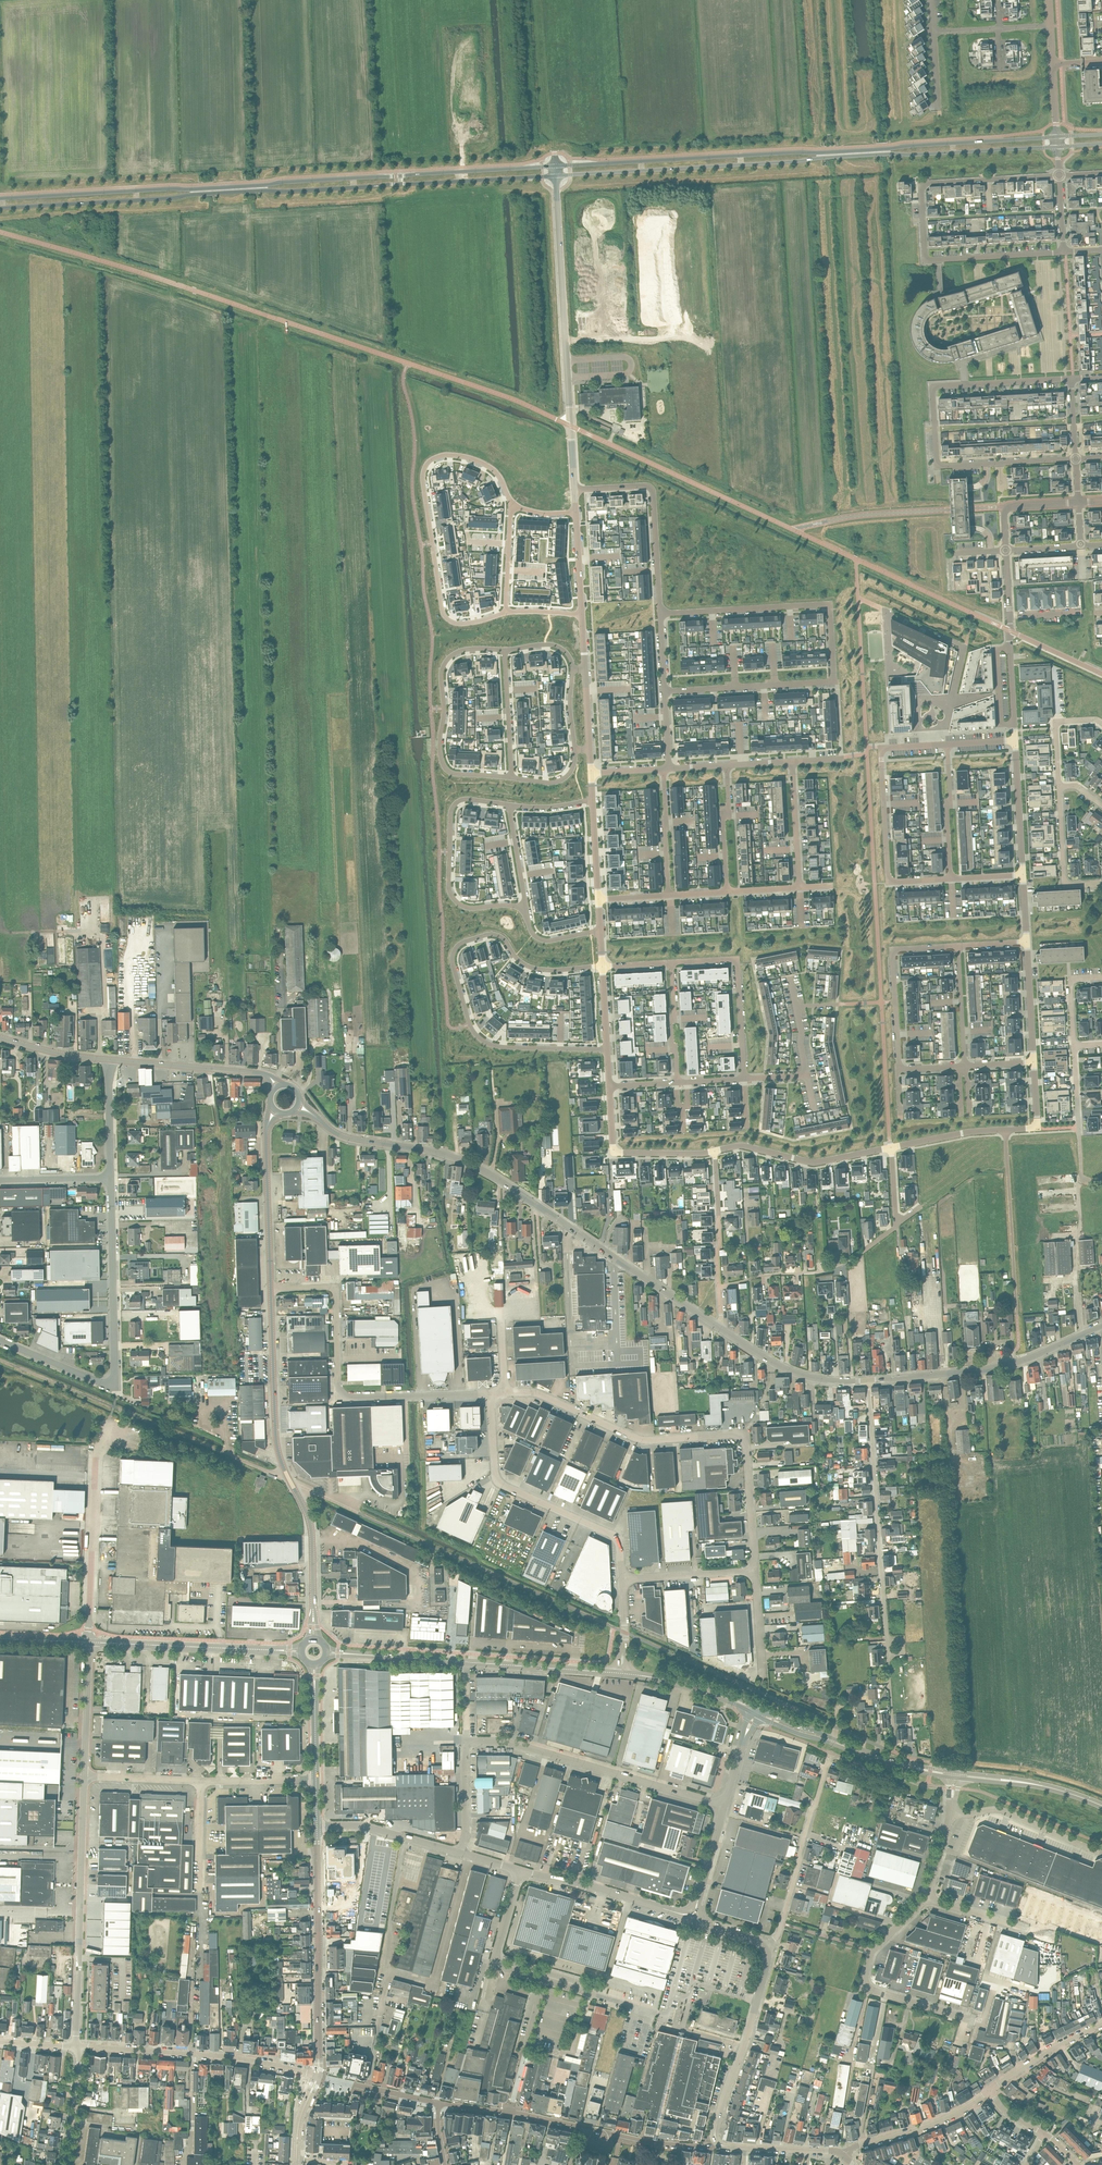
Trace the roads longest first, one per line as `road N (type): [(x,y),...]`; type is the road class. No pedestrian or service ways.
road 1 (tertiary): [(1057,136),(555,166)]
road 2 (tertiary): [(556,176),(1057,147)]
road 3 (tertiary): [(721,1329),(487,1172),(434,1152),(343,1136),(299,1106)]
road 4 (residential): [(664,691),(832,680),(830,609),(660,614)]
road 5 (residential): [(607,1050),(484,1041),(469,1023),(452,958),(464,942),(495,934),(533,968),(602,966)]
road 6 (unclassified): [(755,1570),(744,1439),(643,1440),(538,1394),(505,1392)]
road 7 (tertiary): [(0,208),(354,187)]
road 8 (tertiary): [(353,178),(0,199)]
road 9 (residential): [(513,501),(495,472),(475,460),(441,456),(425,470),(445,616),(462,623),(506,613)]
road 10 (unclassified): [(490,1393),(347,1397),(339,1389),(335,1291),(271,1289)]
road 11 (residential): [(556,176),(575,490)]
road 12 (residential): [(1000,463),(940,464),(934,388),(1071,378)]
road 13 (unclassified): [(725,1806),(518,1744),(468,1745)]
road 14 (unclassified): [(622,1580),(614,1537),(497,1479),(490,1393)]
road 15 (residential): [(886,1638),(868,1381)]
road 16 (residential): [(951,879),(890,881),(881,751),(947,745)]
road 17 (tertiary): [(318,2076),(317,1826)]
road 18 (unclassified): [(89,1642),(95,1460),(105,1431),(140,1440)]
road 19 (residential): [(438,2101),(680,2144)]
road 20 (residential): [(318,2076),(243,2059),(78,2046)]
road 21 (tertiary): [(868,1381),(1001,1367),(1101,1326)]
road 22 (residential): [(511,777),(451,771),(441,749),(445,663),(466,649),(504,650)]
road 23 (residential): [(511,805),(467,799),(454,806),(449,885),(469,908),(524,908)]
road 24 (residential): [(927,259),(922,184),(1059,175)]
road 25 (unclassified): [(526,2044),(544,1980),(504,1968),(496,1956),(519,1871)]
road 26 (secondary): [(955,1772),(879,1755),(757,1707)]
road 27 (unclassified): [(111,1384),(111,1178)]
road 28 (tertiary): [(555,166),(353,178)]
road 29 (residential): [(575,490),(651,488),(660,614)]
road 30 (tertiary): [(354,187),(556,176)]
road 31 (residential): [(765,1946),(767,1964),(717,2141)]
road 32 (residential): [(828,1758),(780,1930),(765,1946)]
road 33 (secondary): [(758,1716),(877,1761),(948,1777)]
road 34 (tertiary): [(290,1481),(276,1436),(271,1289)]
road 35 (secondary): [(274,1650),(89,1642)]
road 36 (unclassified): [(1005,1130),(1017,1314)]
road 37 (residential): [(744,1079),(736,961),(671,963)]
road 38 (residential): [(899,1070),(894,951),(958,946)]
road 39 (unclassified): [(79,1959),(85,1777)]
road 40 (residential): [(714,1151),(744,1145),(810,1163),(890,1148)]
road 41 (tertiary): [(271,1289),(266,1130),(275,1111)]
road 42 (unclassified): [(694,1913),(519,1871)]
road 43 (tertiary): [(277,1086),(261,1073),(109,1060)]
road 44 (unclassified): [(958,2043),(964,2023),(958,2015),(868,1988),(872,1950)]
road 45 (unclassified): [(1101,1854),(1002,1811),(950,1814)]
road 46 (residential): [(844,2155),(939,2120),(989,2091)]
road 47 (secondary): [(617,1673),(466,1662)]
road 48 (residential): [(1074,1046),(1081,1177),(1101,1175)]
road 49 (tertiary): [(855,1382),(785,1369),(721,1329)]
road 50 (unclassified): [(459,1853),(368,1826),(317,1826)]
road 51 (residential): [(927,259),(1064,252)]
road 52 (residential): [(719,1286),(714,1151)]
road 53 (unclassified): [(85,1777),(89,1642)]
road 54 (residential): [(1023,874),(1015,740)]
road 55 (residential): [(947,745),(951,879)]
road 56 (unclassified): [(622,1580),(755,1570)]
road 57 (residential): [(1101,2022),(989,2091)]
road 58 (residential): [(1059,787),(1064,879),(1101,883)]
road 59 (residential): [(719,1286),(845,1263)]
road 60 (tertiary): [(313,1604),(310,1525),(290,1481)]
road 61 (residential): [(511,777),(504,650)]
road 62 (residential): [(792,761),(799,887)]
road 63 (residential): [(664,769),(669,895)]
road 64 (residential): [(727,891),(726,765)]
road 65 (residential): [(438,2101),(318,2076)]
road 66 (residential): [(1034,1062),(1027,942)]
road 67 (residential): [(958,946),(965,1066)]
road 68 (unclassified): [(111,1384),(0,1340)]
road 69 (residential): [(671,963),(677,1082)]

